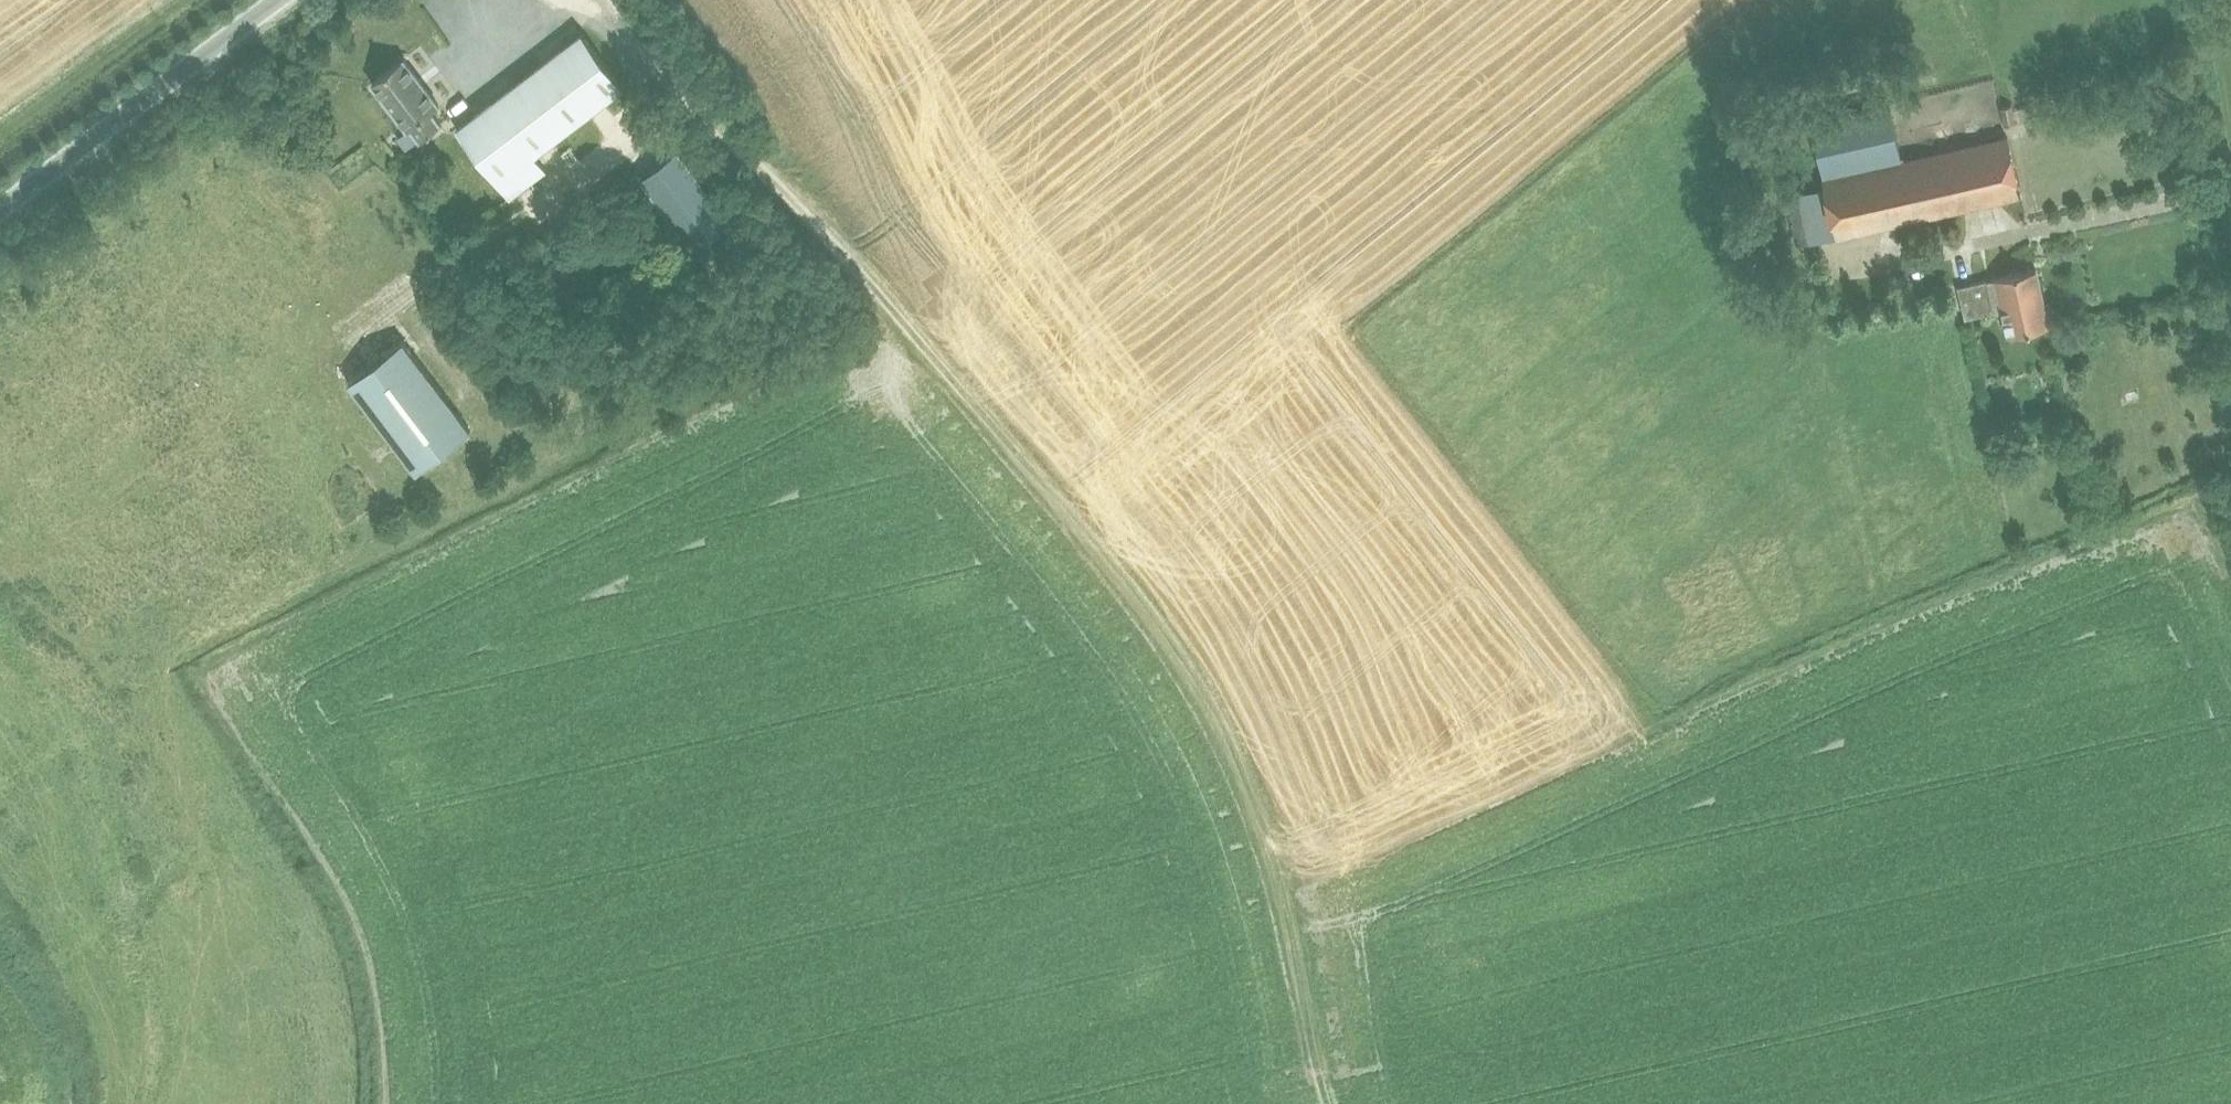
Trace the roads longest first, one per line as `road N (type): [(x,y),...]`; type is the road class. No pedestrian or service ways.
road 1 (unclassified): [(0,208),(272,0)]

